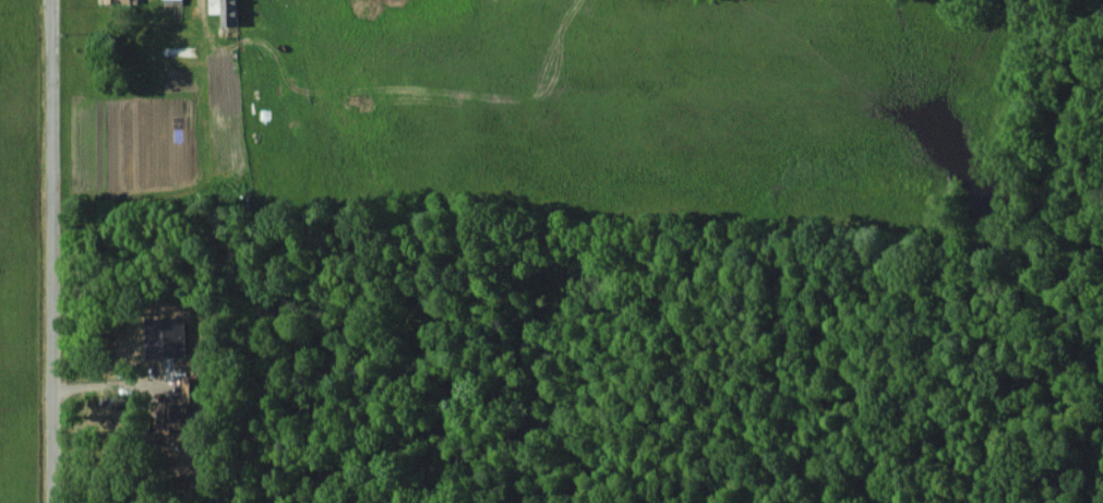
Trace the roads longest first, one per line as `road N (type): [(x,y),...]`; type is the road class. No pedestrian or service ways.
road 1 (residential): [(52,502),(52,0)]

